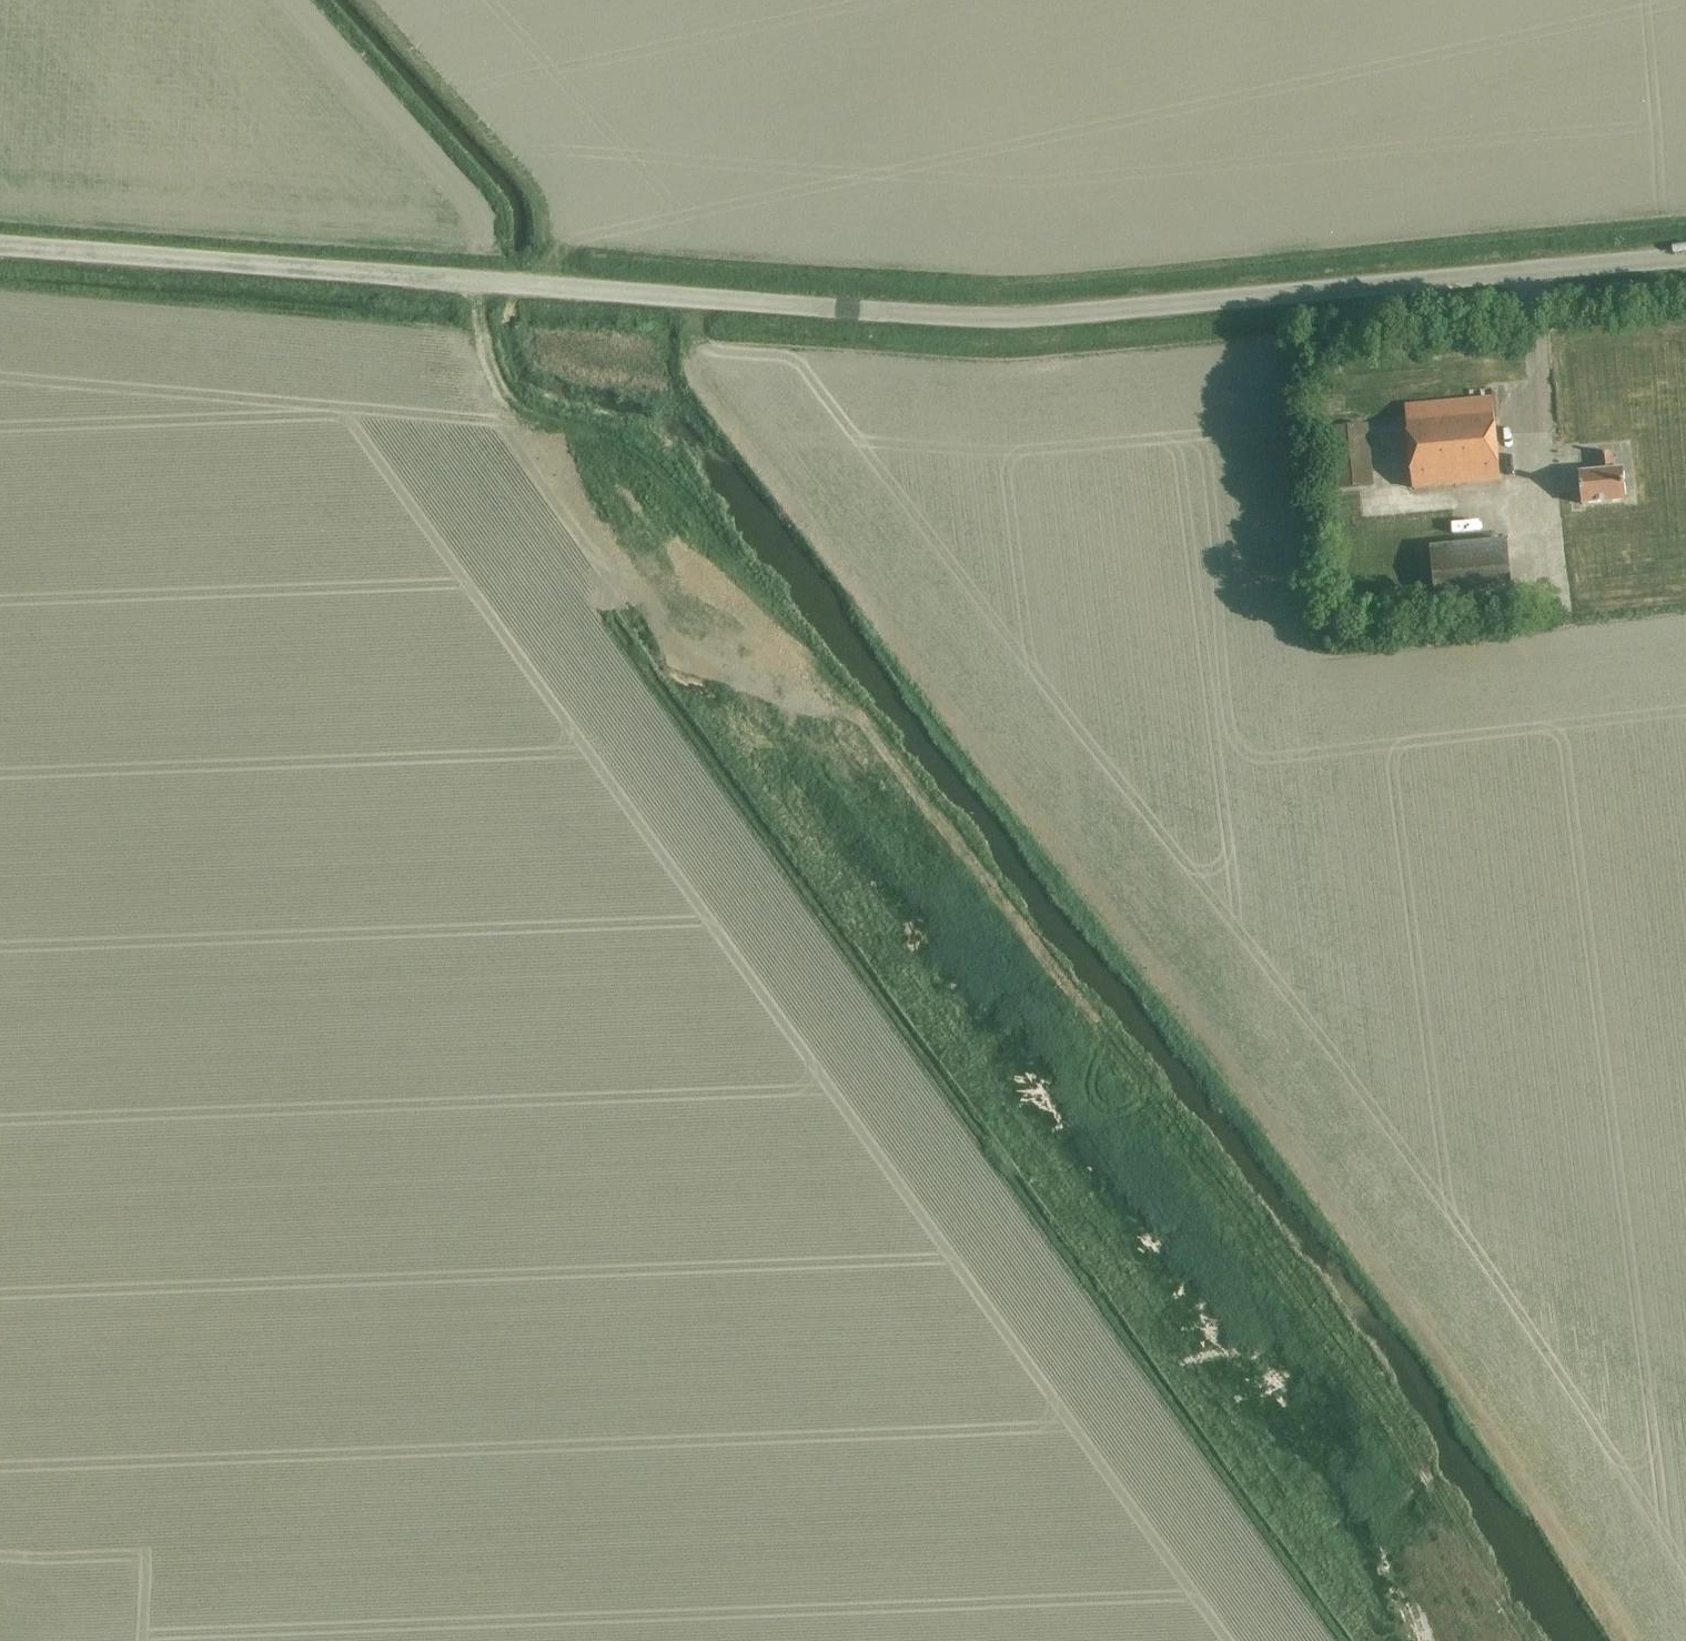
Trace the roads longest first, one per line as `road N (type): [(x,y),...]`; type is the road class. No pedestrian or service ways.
road 1 (unclassified): [(0,243),(1022,321),(1685,260)]

